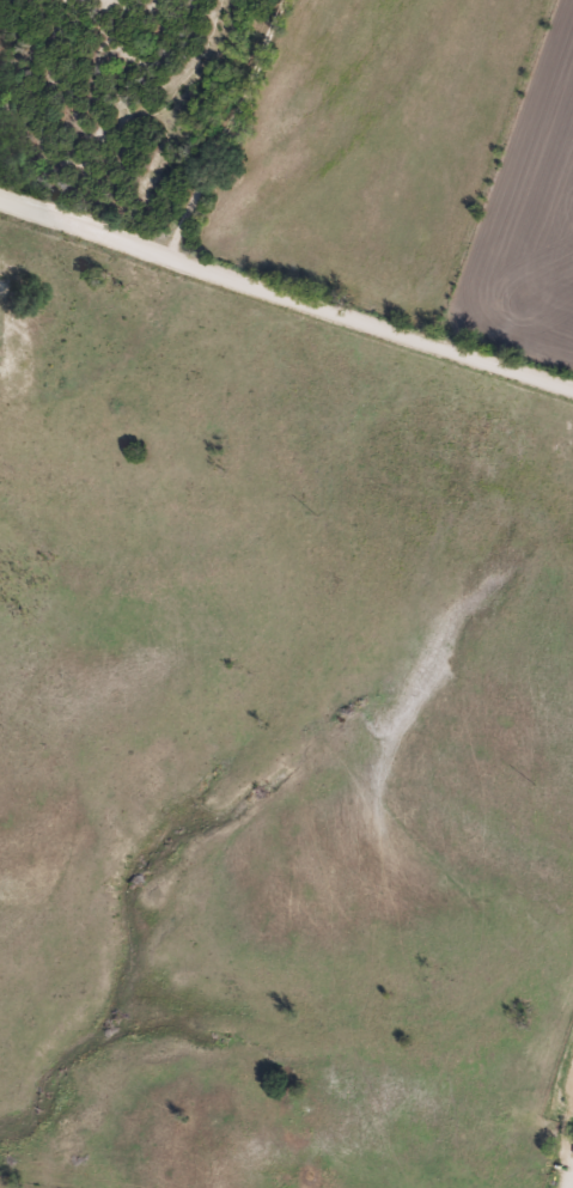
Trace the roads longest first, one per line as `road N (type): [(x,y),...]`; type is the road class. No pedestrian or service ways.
road 1 (residential): [(572,387),(0,197)]

